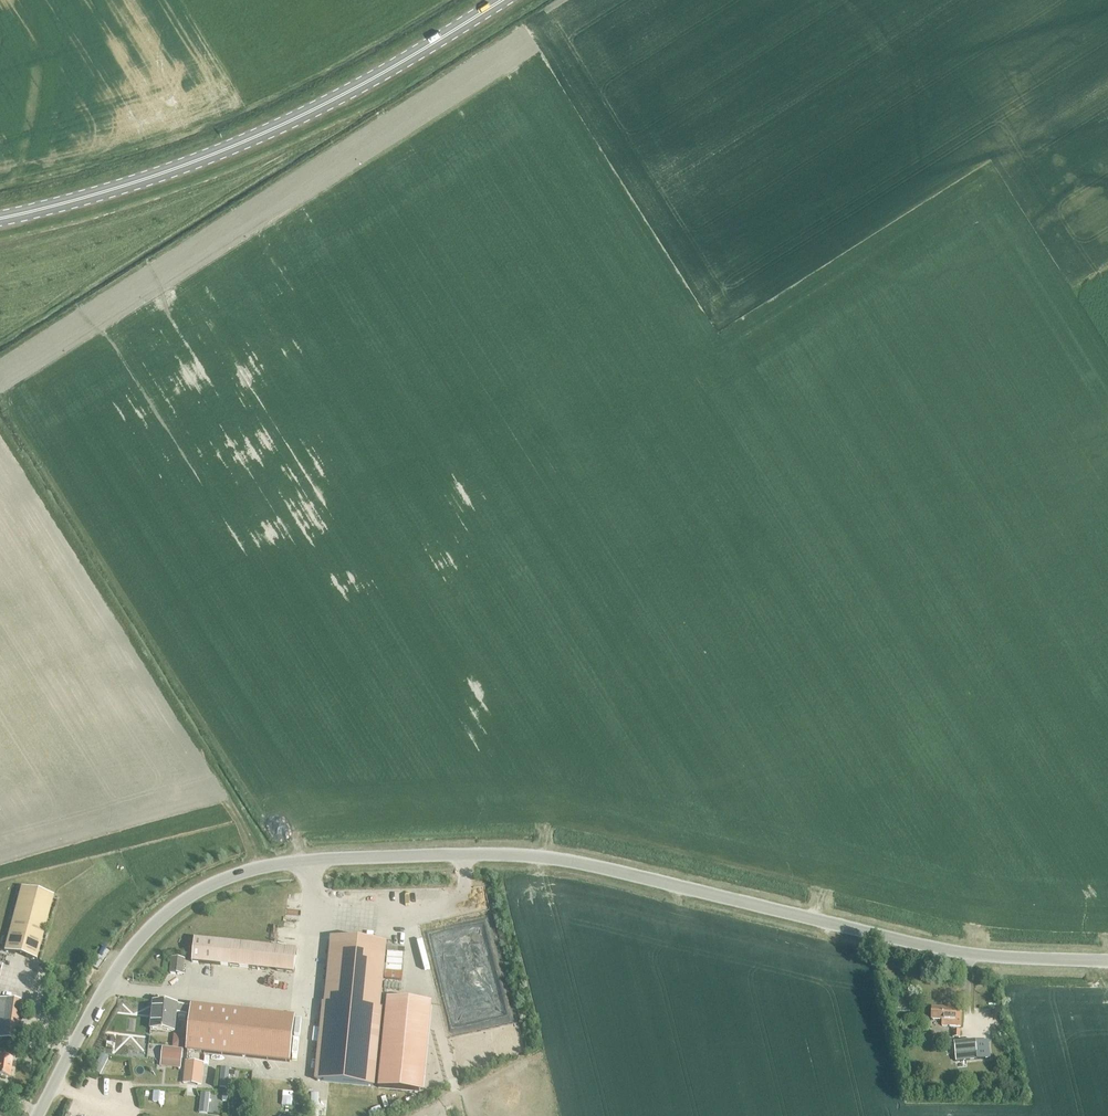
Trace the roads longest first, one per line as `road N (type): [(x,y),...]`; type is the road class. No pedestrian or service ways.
road 1 (tertiary): [(37,1115),(119,964),(153,923),(248,869),(303,860),(561,859),(978,956),(1107,961)]
road 2 (secondary): [(0,215),(89,198),(257,136),(396,65),(501,0)]

